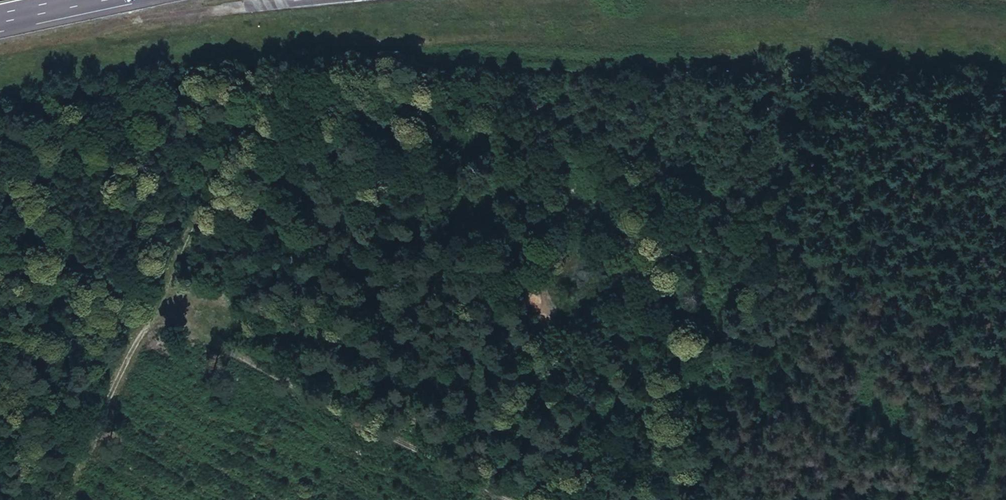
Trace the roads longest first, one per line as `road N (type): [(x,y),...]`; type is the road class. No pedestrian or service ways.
road 1 (track): [(1005,83),(256,70)]
road 2 (track): [(160,306),(510,499)]

